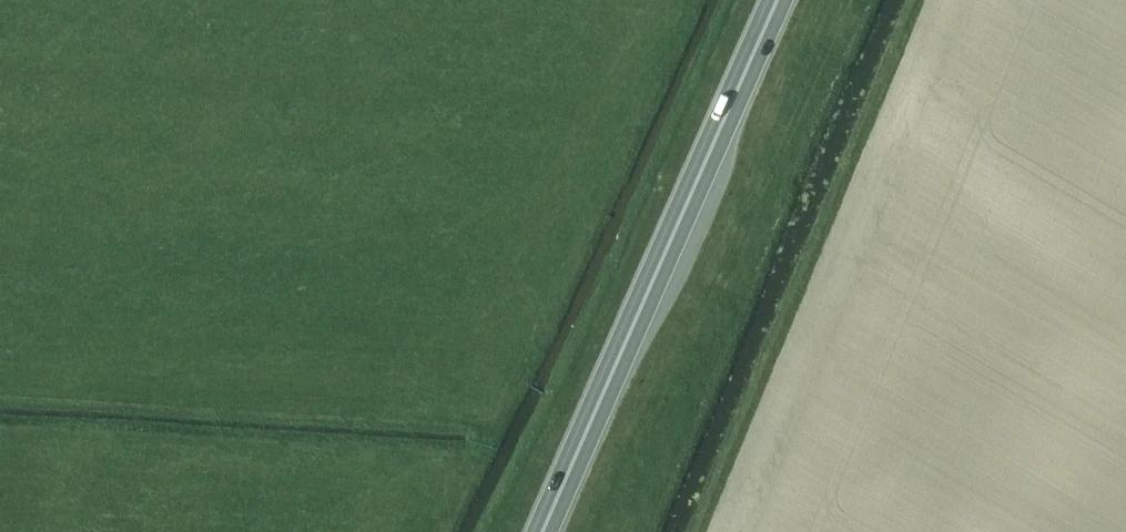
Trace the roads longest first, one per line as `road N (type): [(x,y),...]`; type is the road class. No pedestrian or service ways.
road 1 (trunk): [(540,531),(776,0)]

